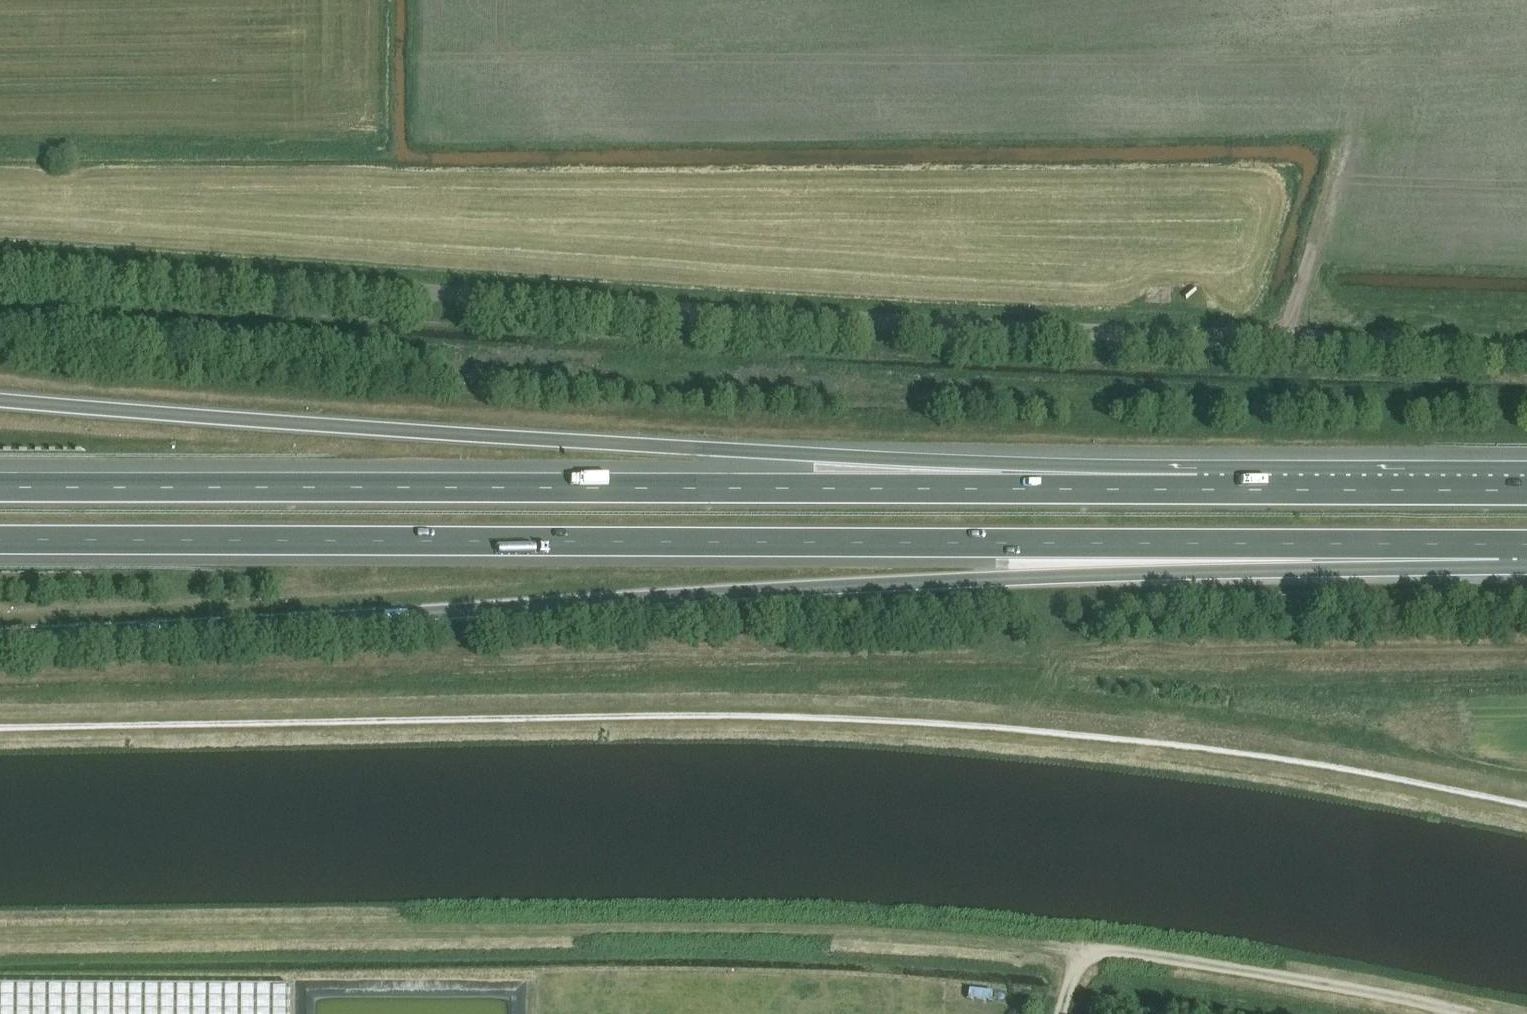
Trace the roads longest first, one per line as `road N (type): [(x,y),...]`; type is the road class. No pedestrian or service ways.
road 1 (motorway): [(0,639),(1348,567),(1509,543)]
road 2 (motorway): [(0,545),(1509,543)]
road 3 (motorway): [(1200,488),(1009,466),(0,404)]
road 4 (motorway): [(1200,488),(0,483)]
road 5 (unclassified): [(508,278),(1141,323),(1526,336)]
road 6 (unclassified): [(508,278),(0,261)]
road 7 (motorway): [(1526,489),(1200,488)]

